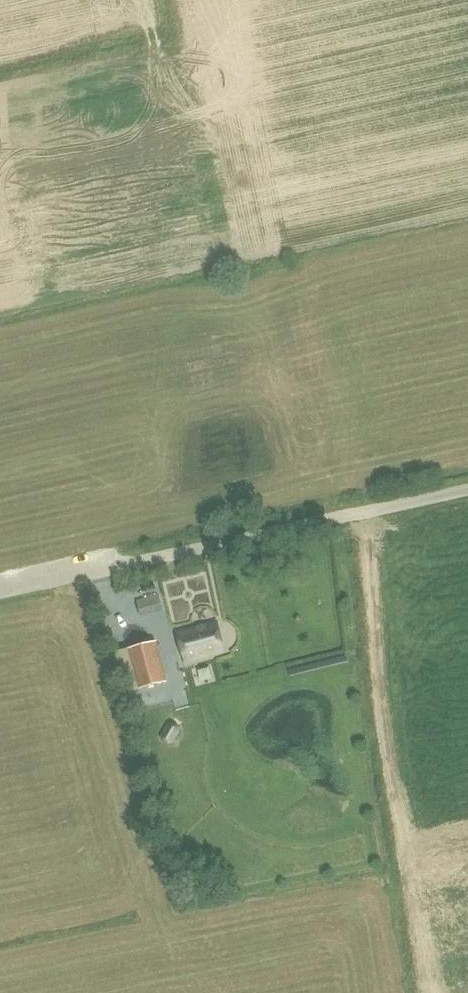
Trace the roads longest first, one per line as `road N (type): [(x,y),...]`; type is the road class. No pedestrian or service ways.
road 1 (unclassified): [(0,592),(467,490)]

